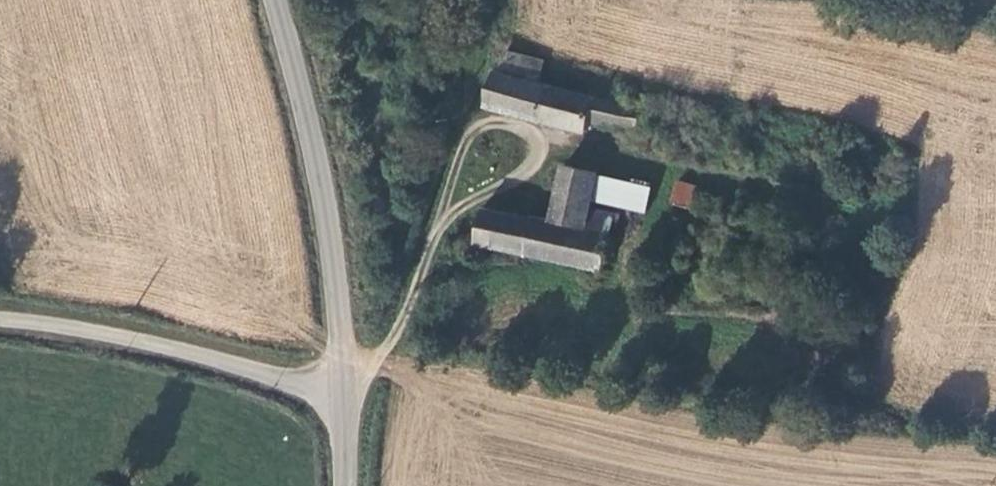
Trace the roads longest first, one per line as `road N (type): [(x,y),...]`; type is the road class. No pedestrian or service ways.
road 1 (tertiary): [(276,0),(332,240),(346,405)]
road 2 (unclassified): [(0,316),(346,405)]
road 3 (unclassified): [(513,178),(443,217),(346,405)]

